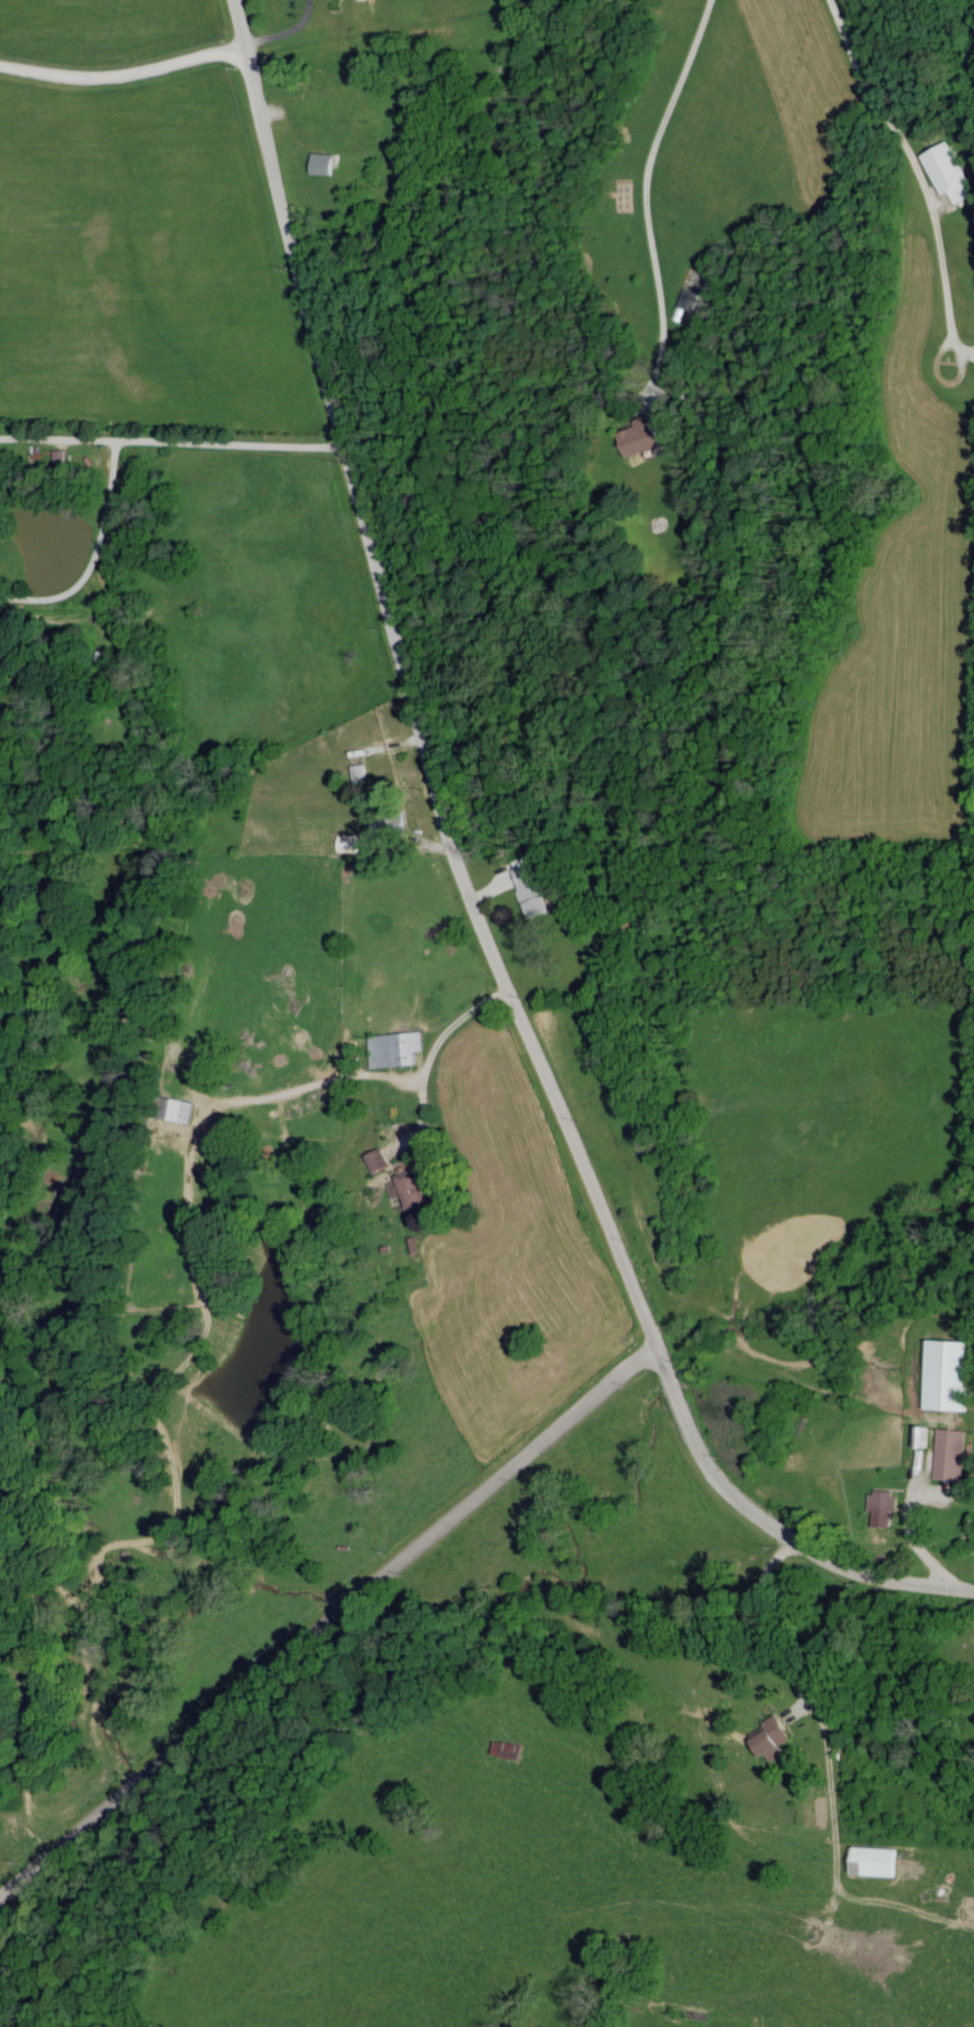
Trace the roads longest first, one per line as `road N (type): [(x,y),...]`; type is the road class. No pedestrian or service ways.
road 1 (residential): [(761,1524),(656,1354),(575,1129),(499,967),(288,245),(236,0)]
road 2 (residential): [(656,1354),(0,1892)]
road 3 (residential): [(973,1597),(843,1567),(761,1524)]

